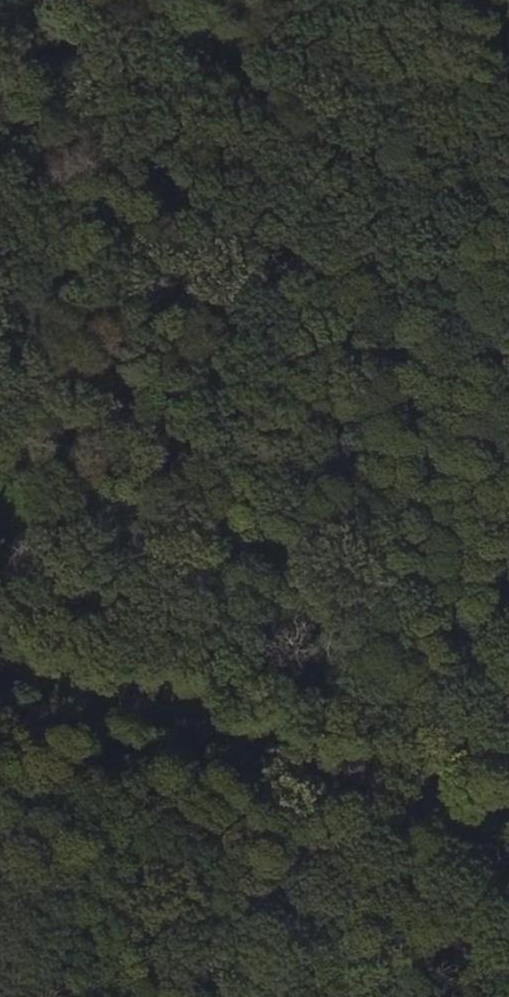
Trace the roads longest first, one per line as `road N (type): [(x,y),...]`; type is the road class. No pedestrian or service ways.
road 1 (unclassified): [(0,656),(508,827)]

